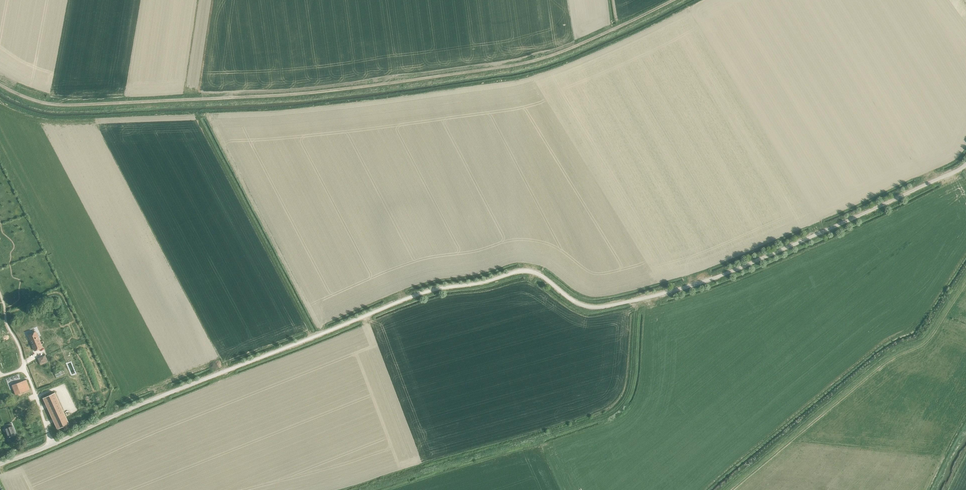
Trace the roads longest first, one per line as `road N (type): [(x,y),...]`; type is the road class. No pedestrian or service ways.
road 1 (unclassified): [(0,464),(428,290),(520,270),(585,306),(638,299),(735,269),(965,164)]
road 2 (unclassified): [(675,0),(541,60),(402,82),(65,105),(0,84)]
road 3 (track): [(364,489),(615,410),(631,384),(638,299)]
road 4 (track): [(965,273),(924,334),(881,358),(723,489)]

